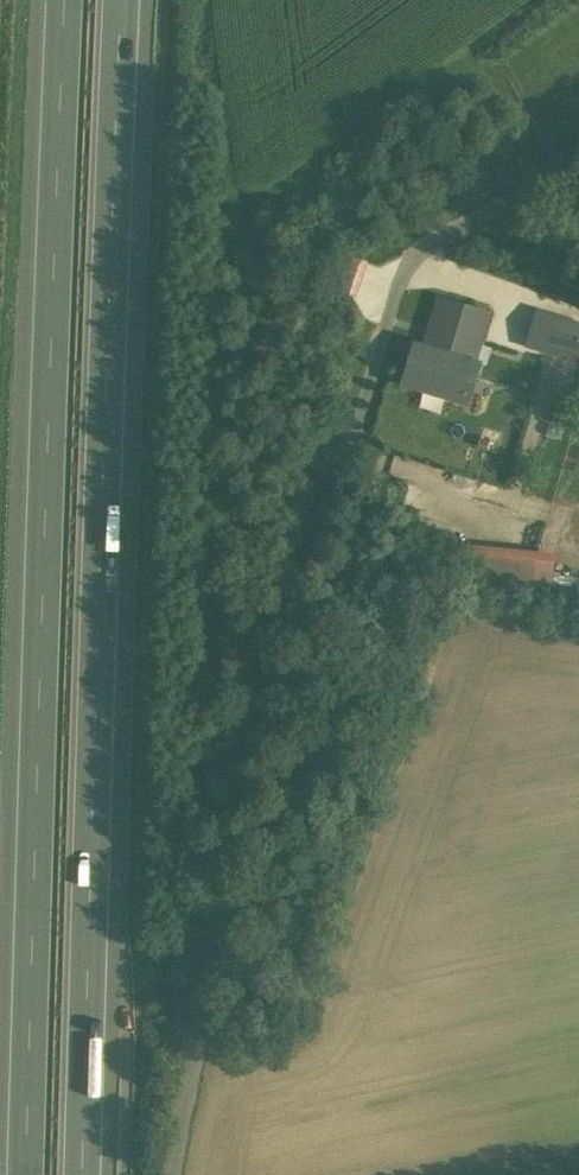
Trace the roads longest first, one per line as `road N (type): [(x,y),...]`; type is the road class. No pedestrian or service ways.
road 1 (motorway): [(81,1174),(123,0)]
road 2 (motorway): [(69,0),(29,1174)]
road 3 (unclassified): [(578,169),(411,258),(387,293),(235,836),(175,1174)]

